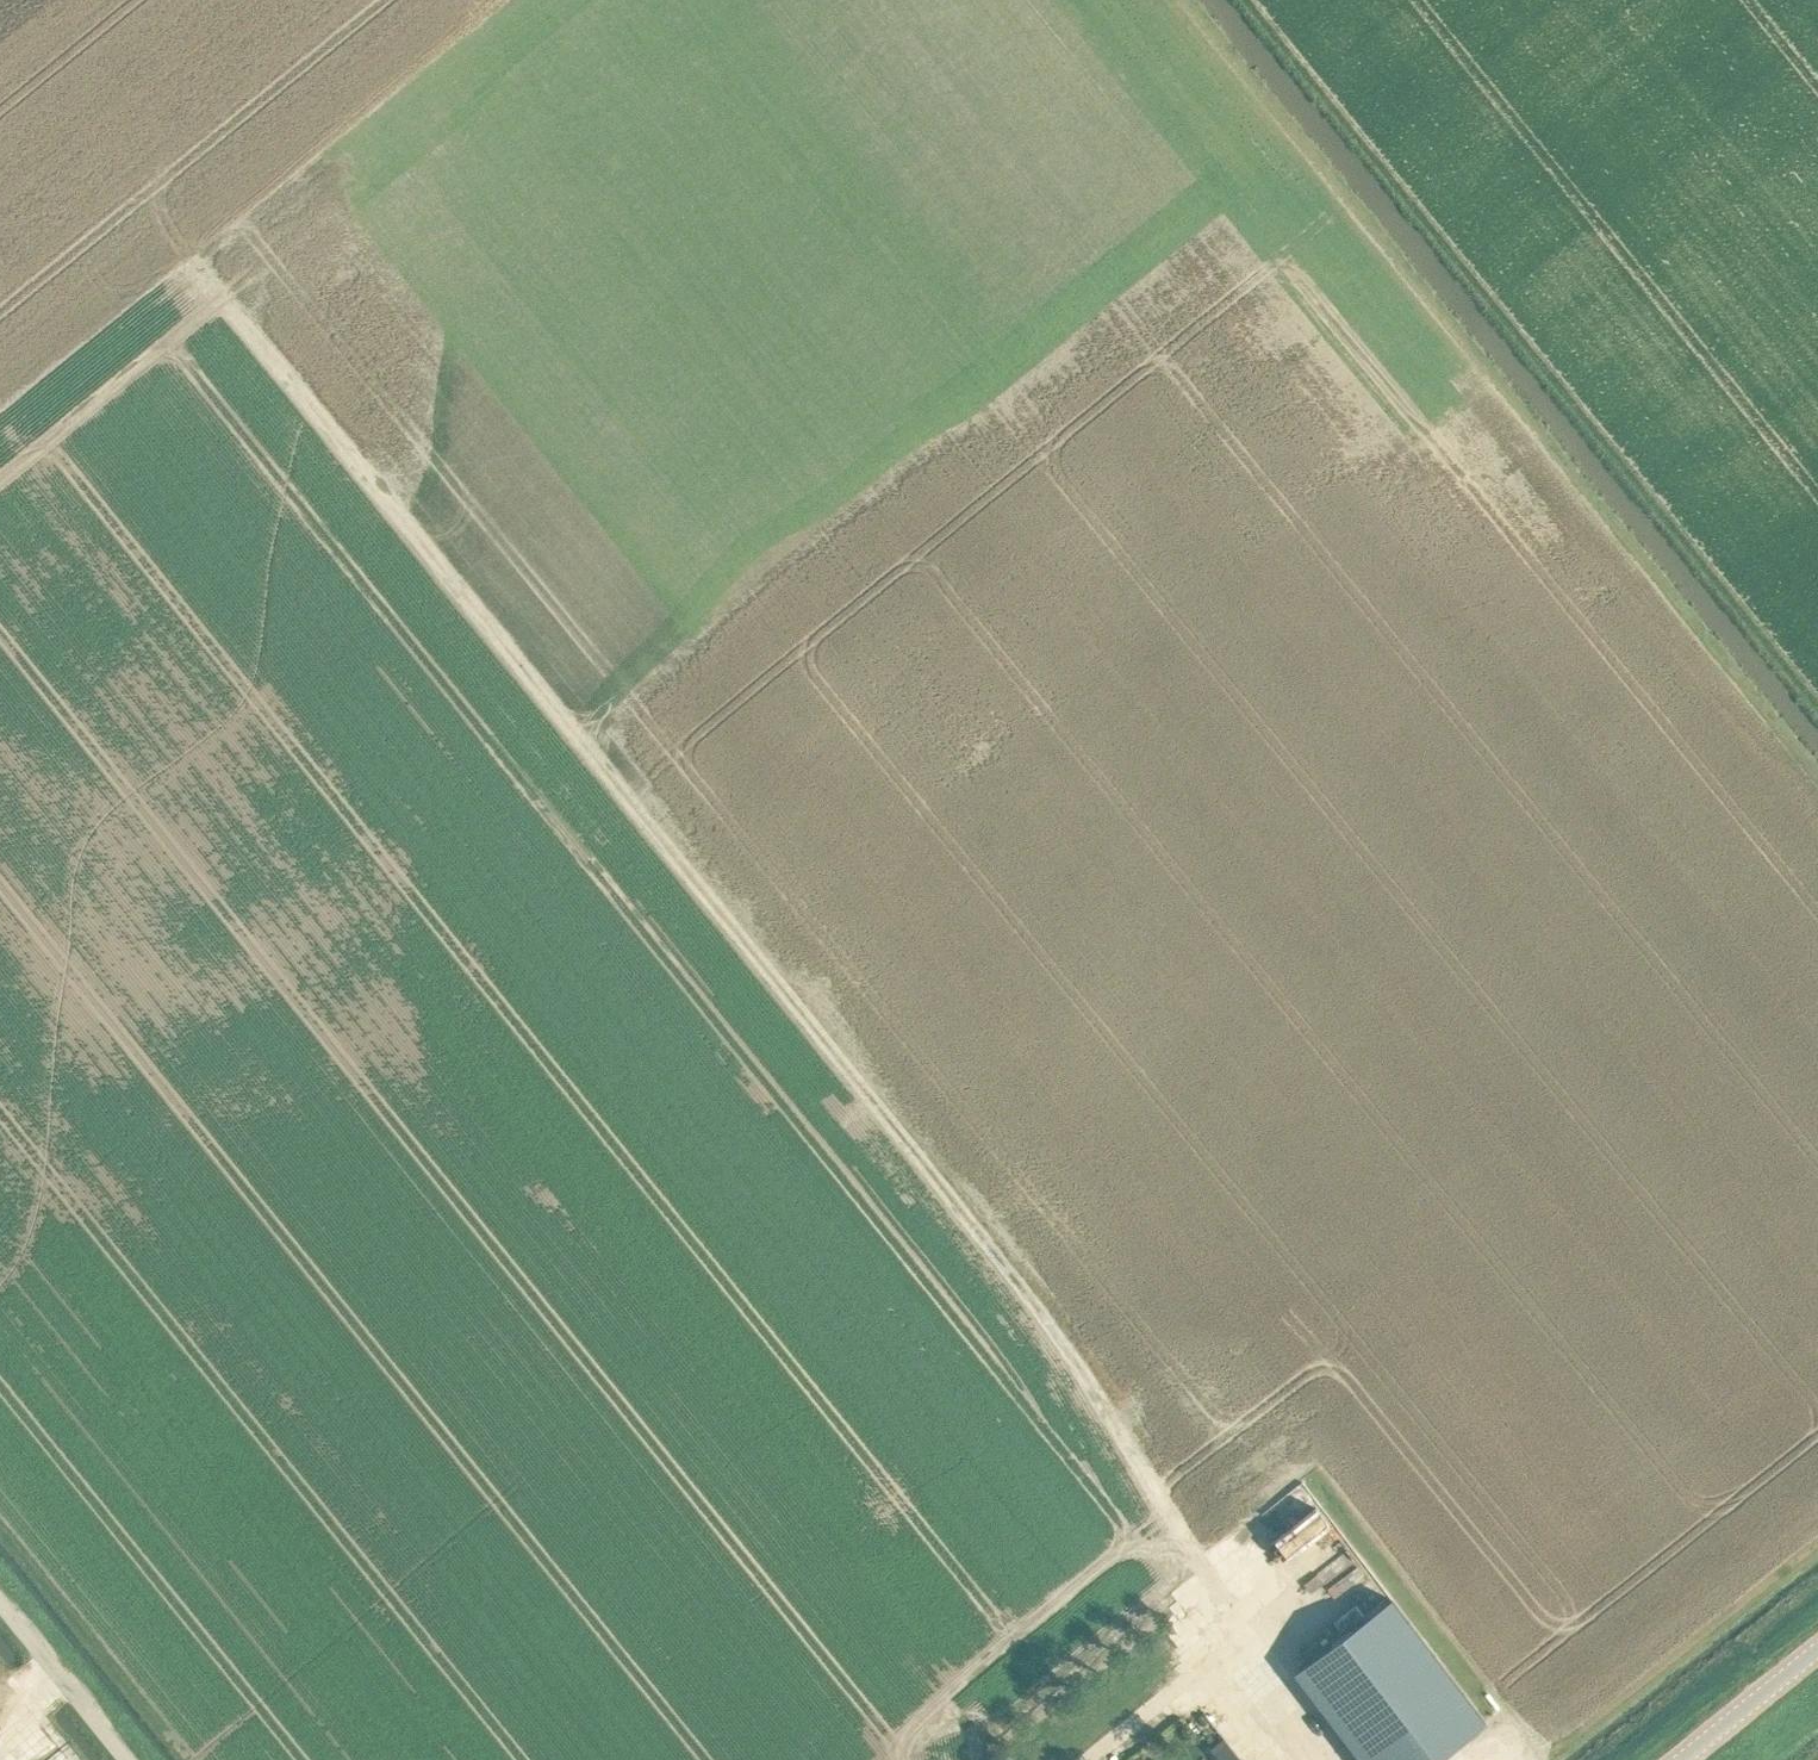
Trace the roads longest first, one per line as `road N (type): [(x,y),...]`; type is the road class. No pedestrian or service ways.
road 1 (tertiary): [(1679,1759),(1817,1648)]
road 2 (unclassified): [(109,1759),(0,1624)]

